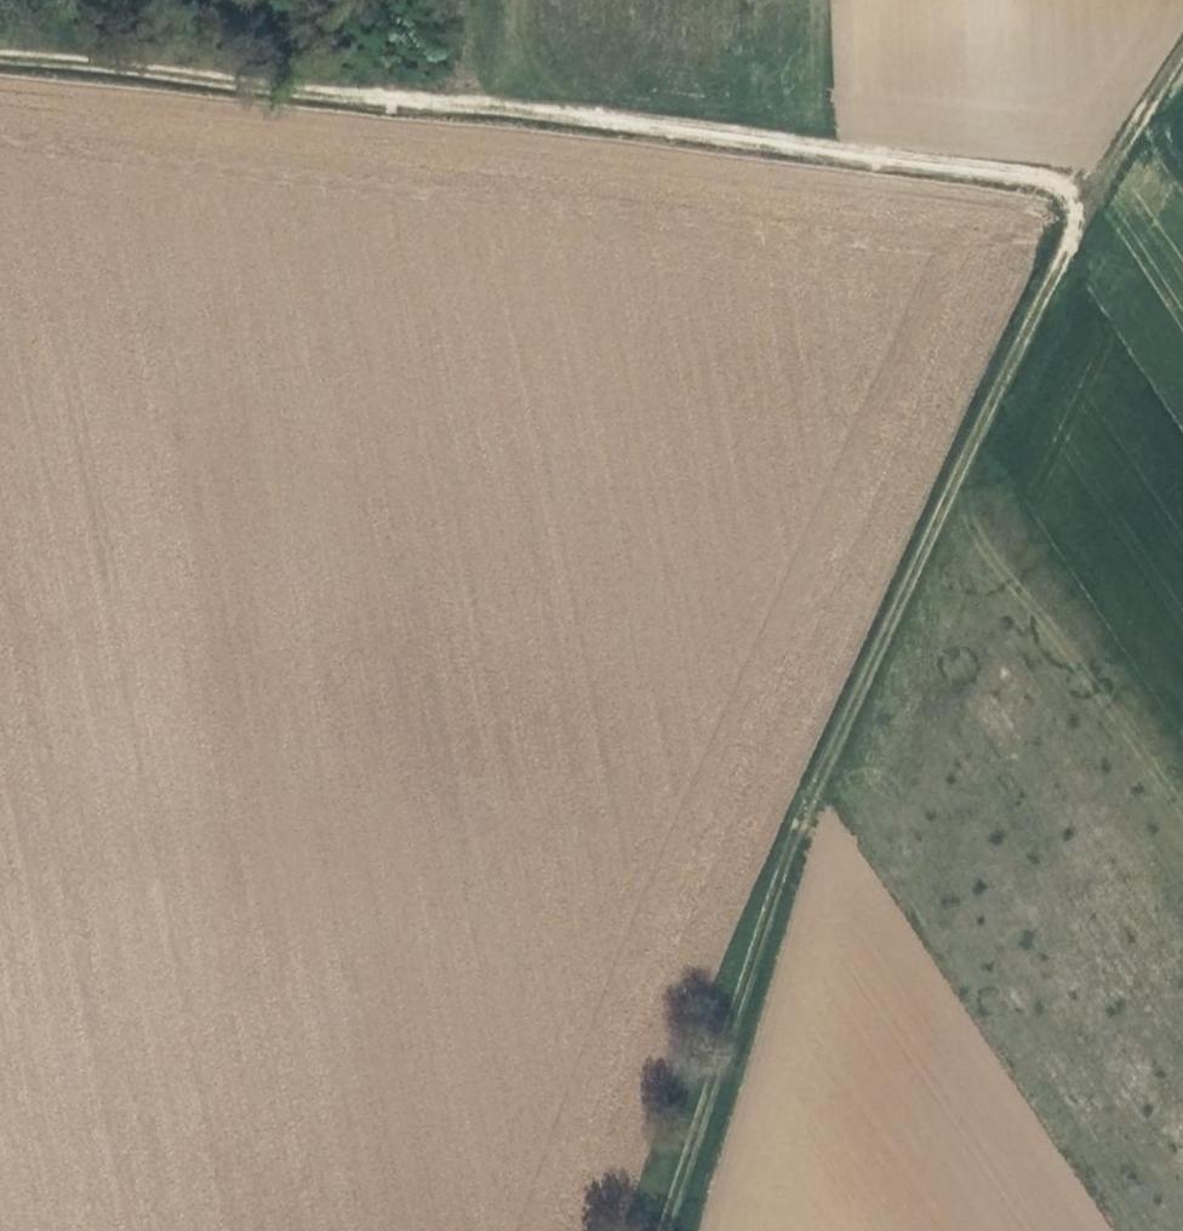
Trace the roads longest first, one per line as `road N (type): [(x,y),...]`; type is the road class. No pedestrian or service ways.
road 1 (track): [(671,1230),(718,1079),(828,788),(1100,188),(1182,54)]
road 2 (track): [(1100,188),(0,44)]

